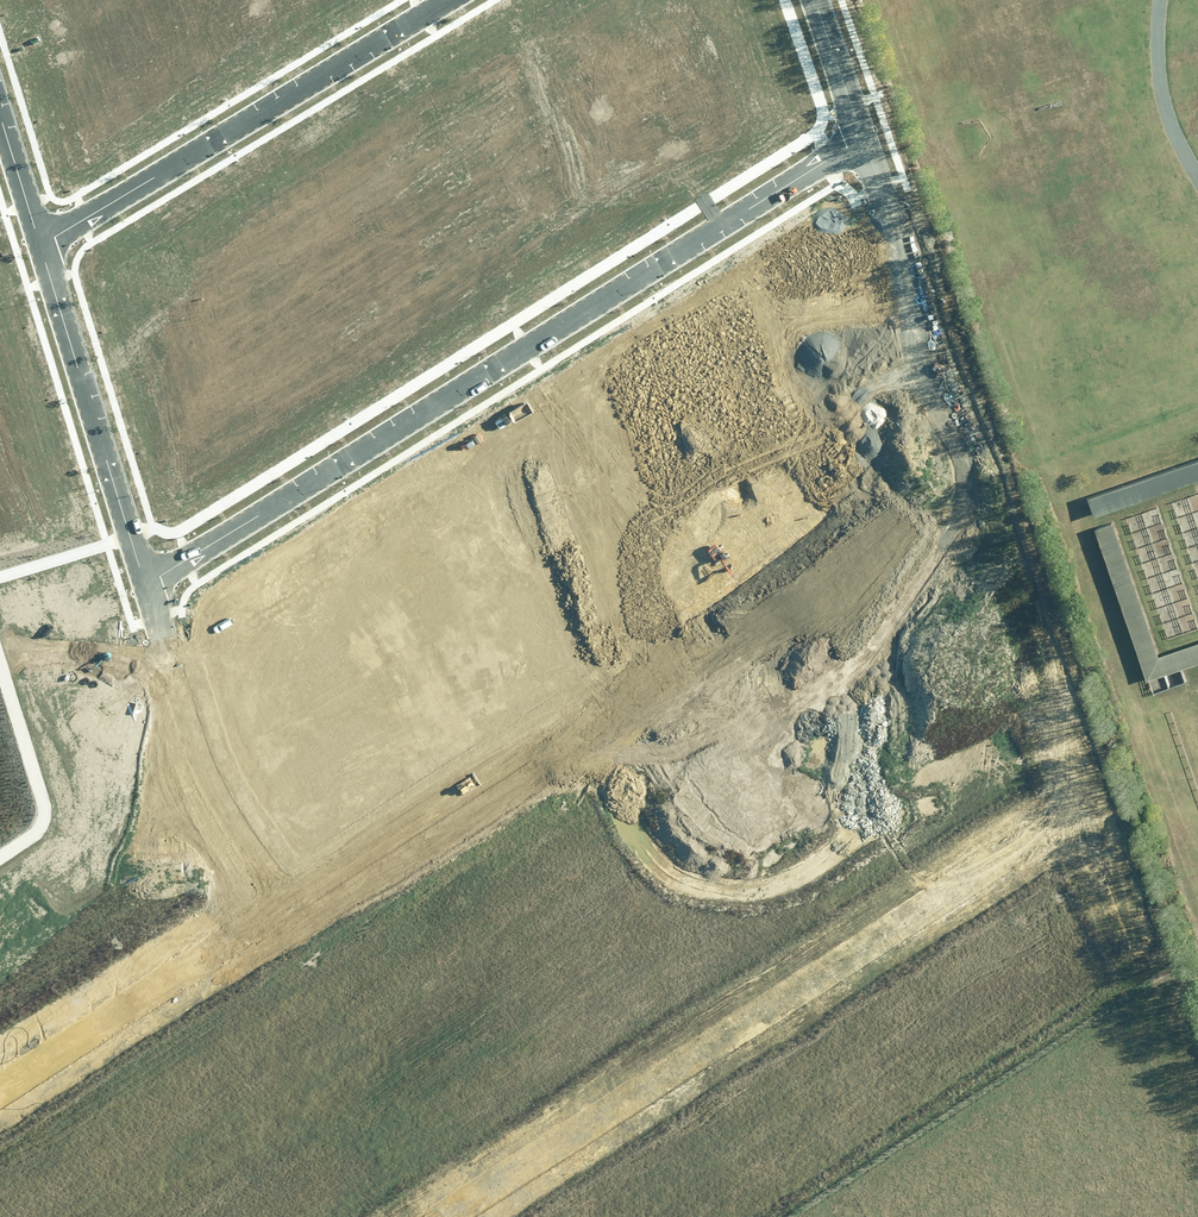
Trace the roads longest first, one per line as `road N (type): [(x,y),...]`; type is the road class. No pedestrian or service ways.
road 1 (residential): [(242,930),(973,485)]
road 2 (residential): [(147,584),(866,143)]
road 3 (residential): [(457,1216),(1088,807)]
road 4 (residential): [(44,244),(450,0)]
road 5 (residential): [(242,930),(147,584)]
road 6 (residential): [(866,143),(973,485)]
road 7 (residential): [(147,584),(44,244)]
road 8 (residential): [(973,485),(1088,807)]
road 9 (residential): [(0,1084),(242,930)]
road 10 (residential): [(814,0),(866,143)]
road 11 (residential): [(1088,807),(1138,949)]
road 12 (residential): [(44,244),(0,107)]

